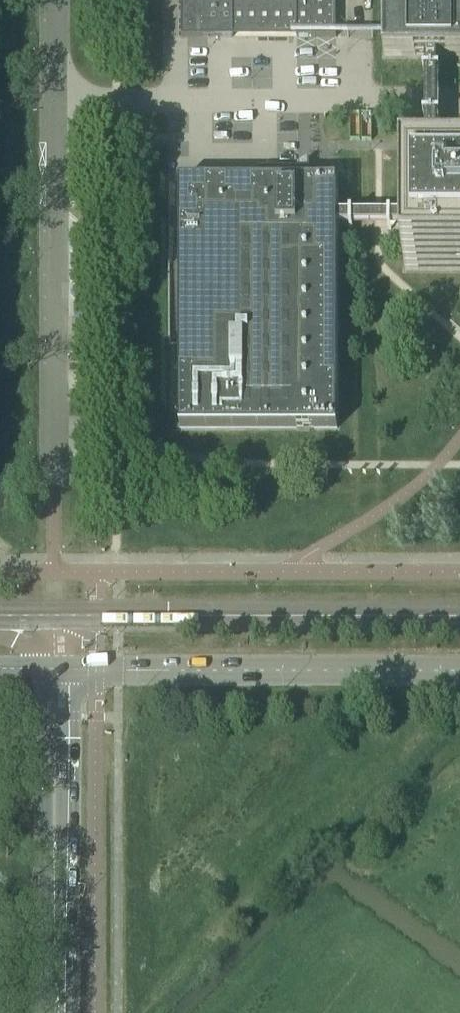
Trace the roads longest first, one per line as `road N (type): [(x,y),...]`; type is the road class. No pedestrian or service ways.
road 1 (secondary): [(52,668),(459,671)]
road 2 (unclassified): [(56,99),(459,102)]
road 3 (secondary): [(52,668),(54,1012)]

